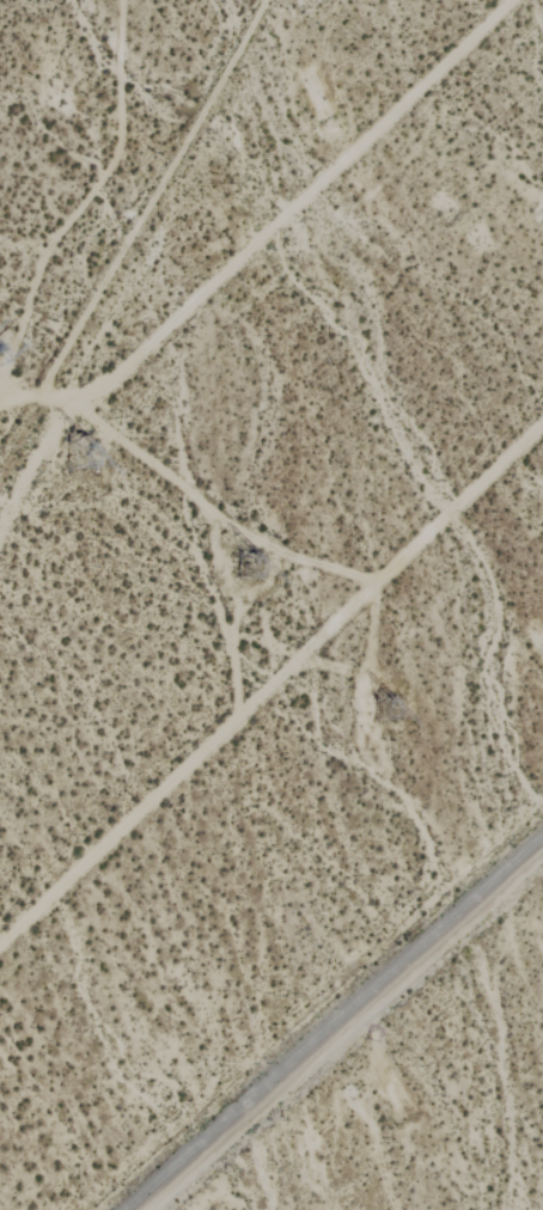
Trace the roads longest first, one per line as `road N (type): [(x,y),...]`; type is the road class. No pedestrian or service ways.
road 1 (track): [(0,947),(542,425)]
road 2 (track): [(515,0),(121,375),(69,407),(0,527)]
road 3 (track): [(147,1209),(542,855)]
road 4 (track): [(377,583),(269,546),(212,515),(69,407),(35,398),(0,402)]

